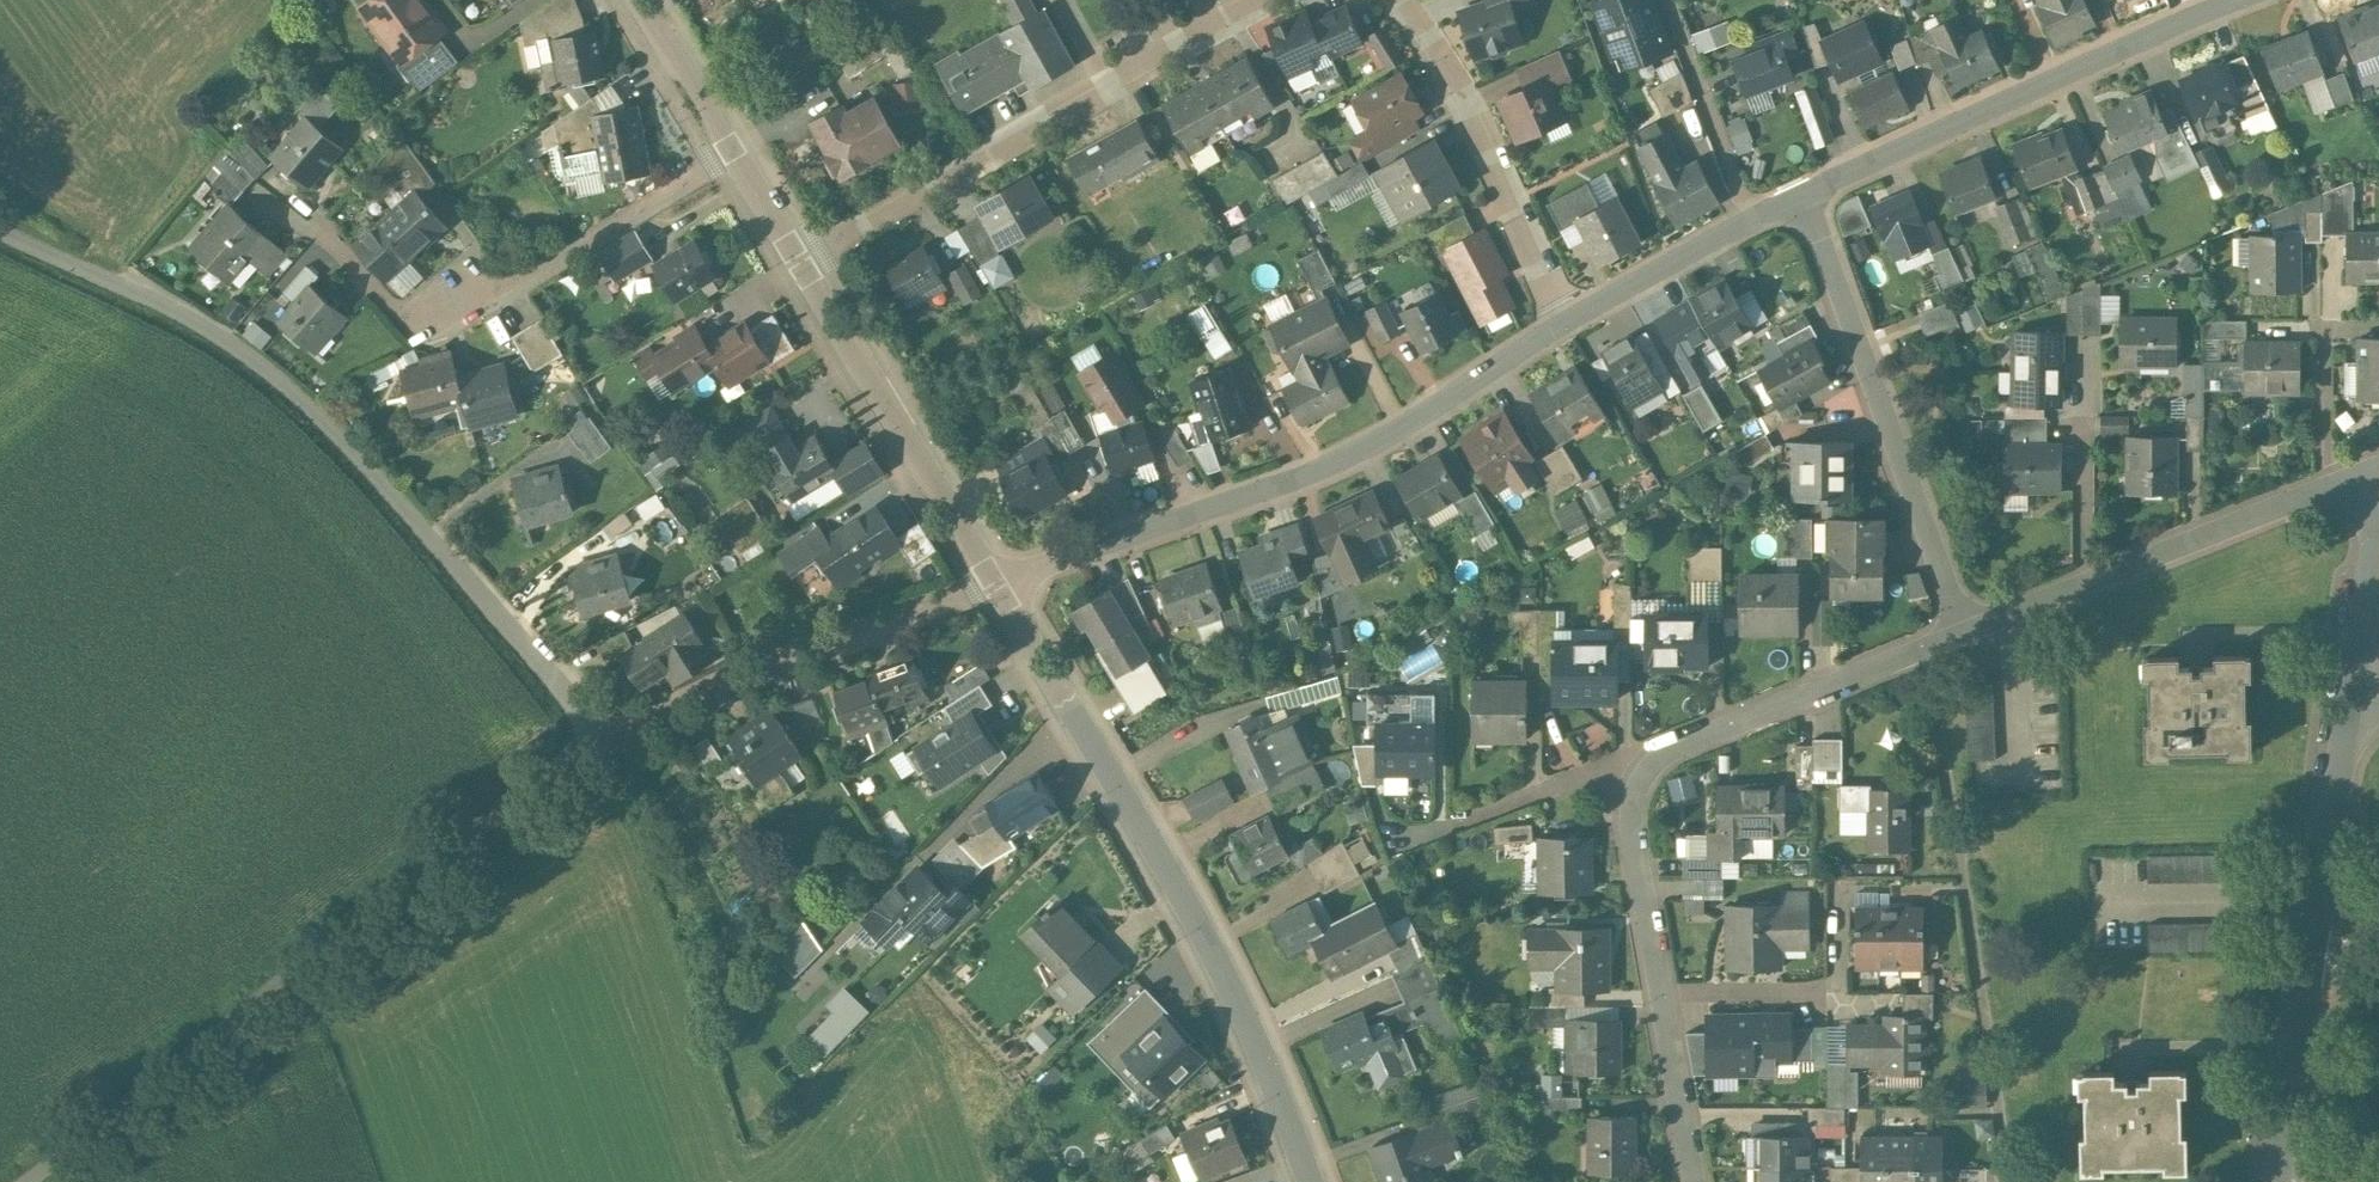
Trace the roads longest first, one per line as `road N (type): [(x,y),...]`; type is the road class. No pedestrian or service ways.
road 1 (unclassified): [(599,738),(338,433),(201,326),(0,230)]
road 2 (residential): [(1963,629),(1663,752),(1639,778),(1630,804),(1699,1181)]
road 3 (residential): [(599,738),(33,1181)]
road 4 (residential): [(1310,1181),(1212,953),(997,581)]
road 5 (residential): [(1565,323),(1335,466),(997,581)]
road 6 (residential): [(1266,0),(800,262)]
road 7 (residential): [(736,153),(417,335),(336,251)]
road 8 (residential): [(2283,1181),(2354,708)]
road 9 (residential): [(2230,0),(1803,191)]
road 10 (residential): [(1963,629),(1803,191)]
road 11 (residential): [(2378,467),(1963,629)]
road 12 (residential): [(997,581),(774,662),(599,738)]
road 13 (residential): [(997,581),(800,262)]
road 14 (residential): [(1565,323),(1467,102),(1401,0)]
road 15 (residential): [(1803,191),(1565,323)]
road 16 (residential): [(736,153),(643,0)]
road 17 (residential): [(2354,708),(2378,549)]
road 18 (residential): [(800,262),(736,153)]

